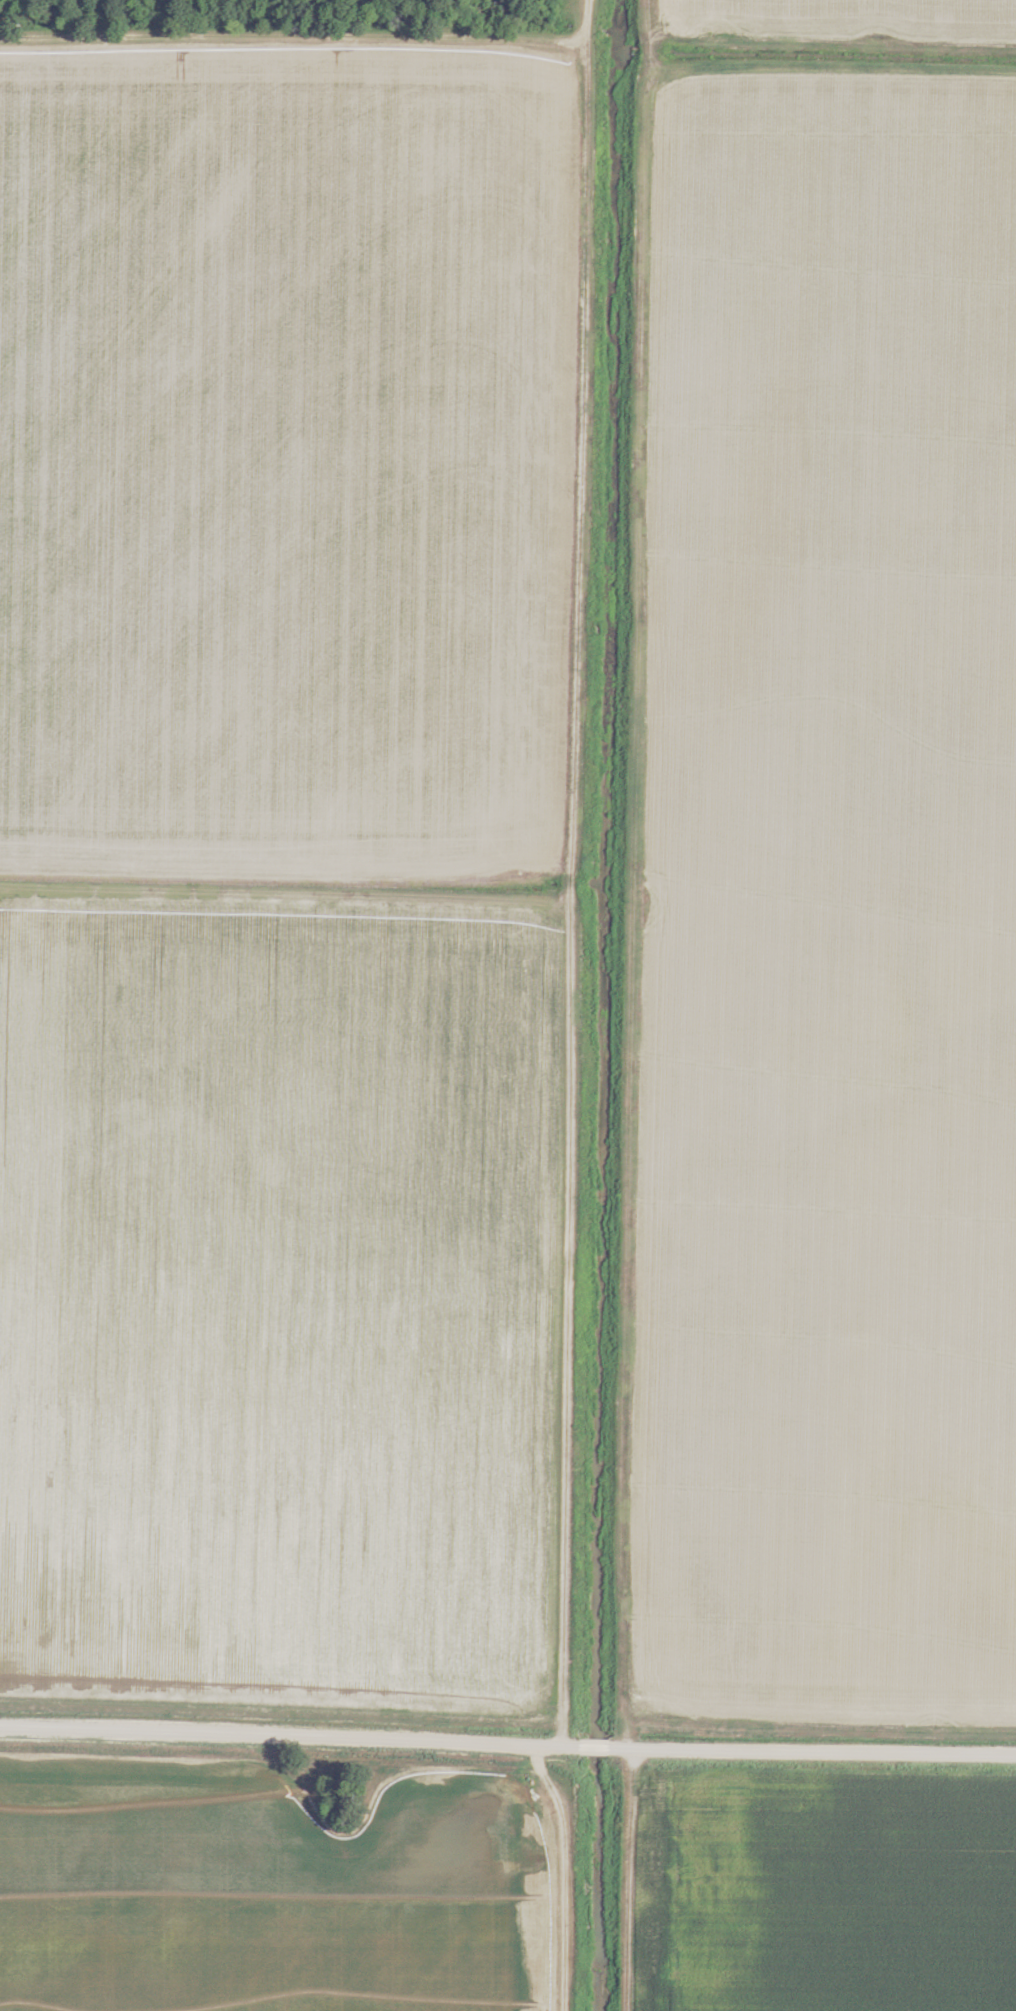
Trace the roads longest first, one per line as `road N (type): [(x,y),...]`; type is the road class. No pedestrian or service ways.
road 1 (residential): [(562,1749),(590,0)]
road 2 (residential): [(1015,1758),(0,1729)]
road 3 (residential): [(588,45),(0,41)]
road 4 (residential): [(0,878),(525,884),(574,865)]
road 5 (residential): [(569,2010),(568,1813),(547,1780),(541,1748)]

